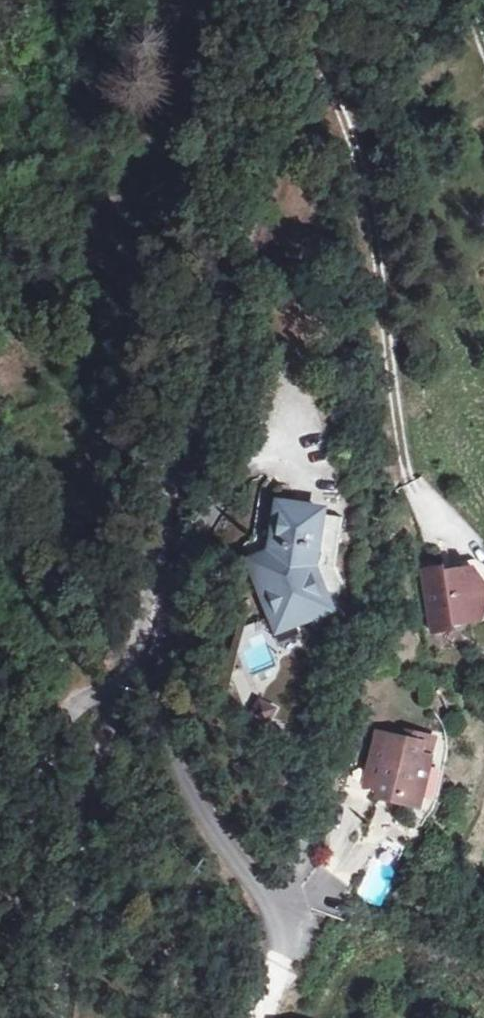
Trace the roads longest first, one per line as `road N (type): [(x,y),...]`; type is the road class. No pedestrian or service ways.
road 1 (unclassified): [(152,589),(308,41)]
road 2 (residential): [(308,41),(355,147),(406,475)]
road 3 (residential): [(152,589),(162,605),(164,641),(157,720),(175,774),(238,872),(291,931)]
road 4 (unclassified): [(0,984),(55,732),(72,707),(119,688)]
road 5 (residential): [(119,688),(55,1017)]

